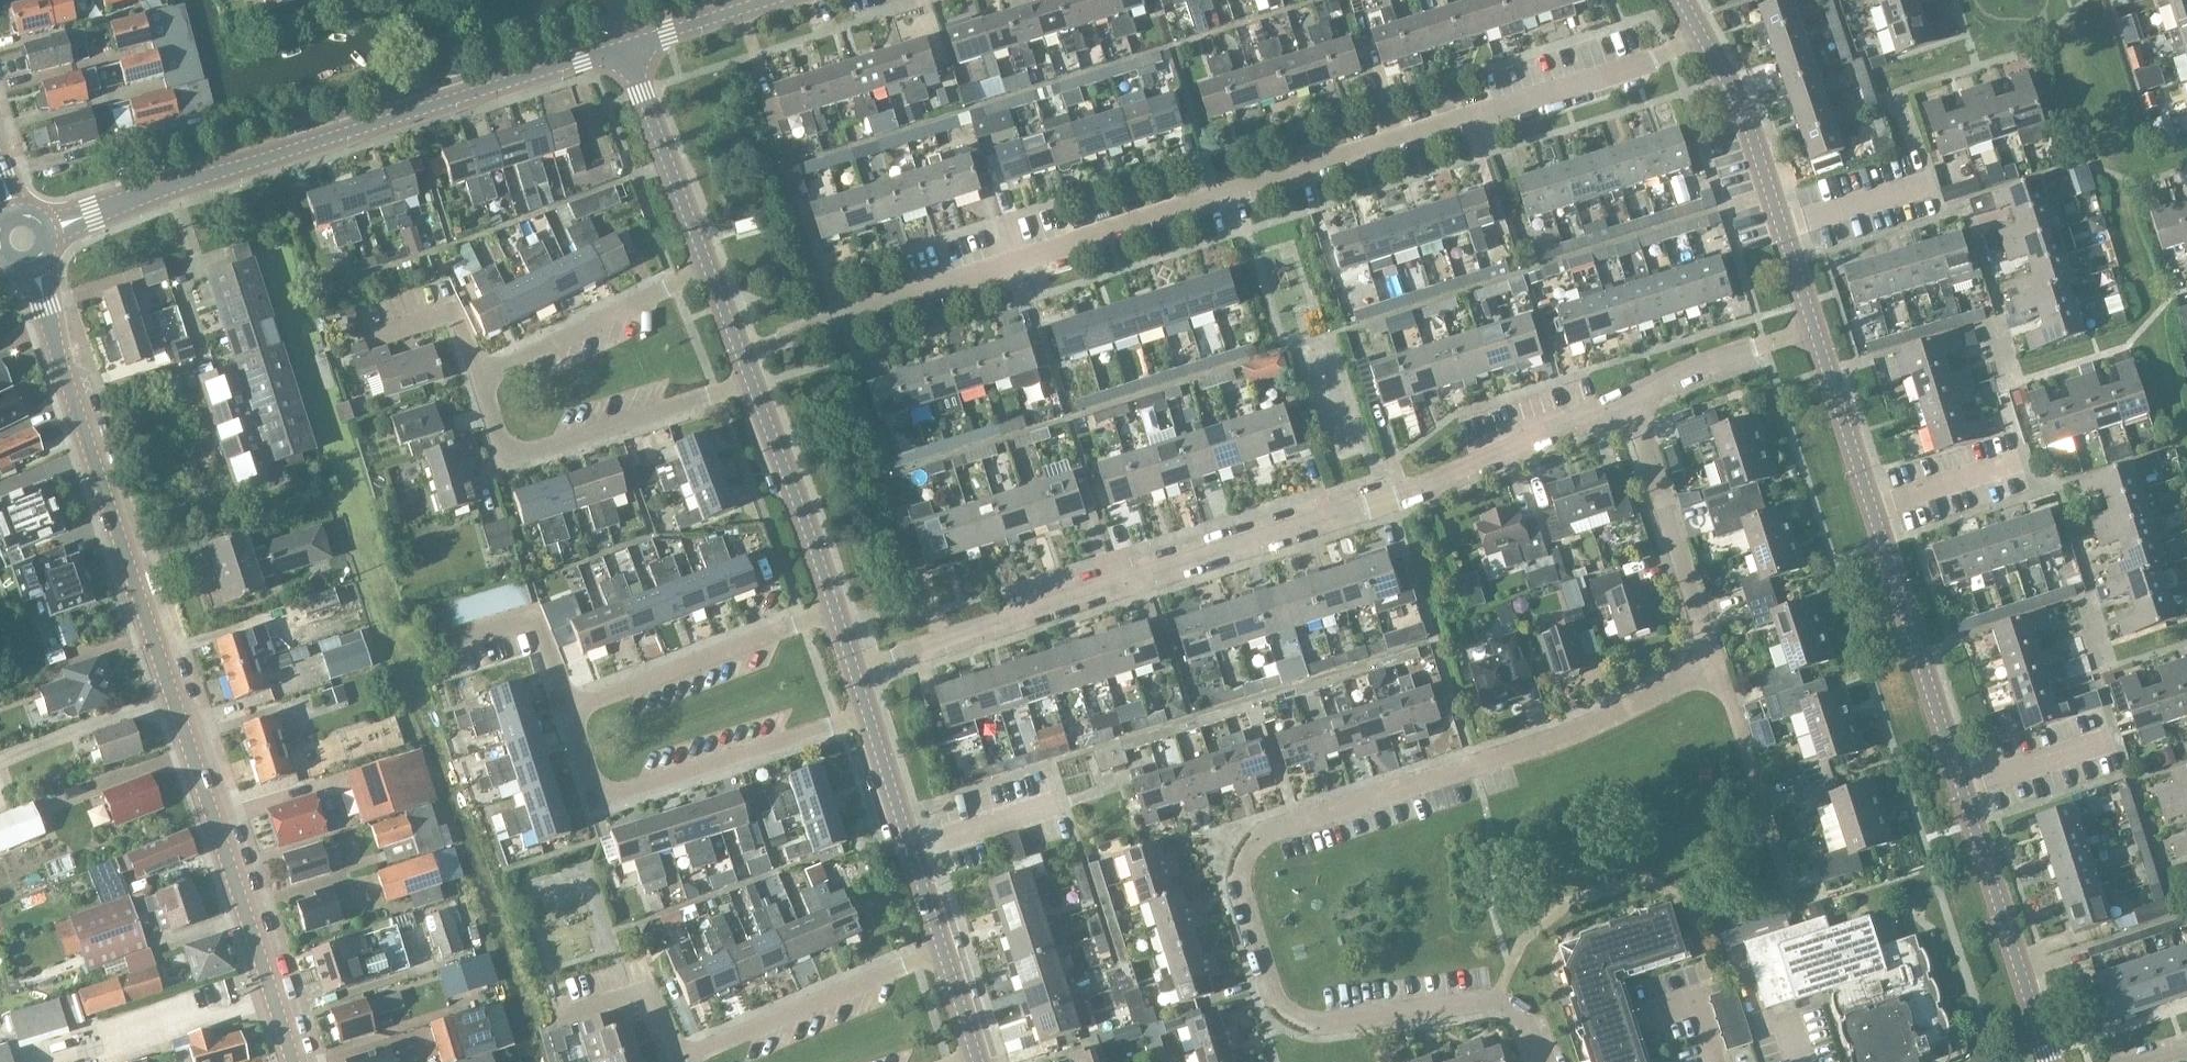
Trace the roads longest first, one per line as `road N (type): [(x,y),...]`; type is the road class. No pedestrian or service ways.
road 1 (residential): [(739,354),(1642,65),(1705,37)]
road 2 (residential): [(1543,1061),(1522,1016),(1497,1000),(1322,1022),(1287,1009),(1241,897),(1244,858),(1279,826),(1570,733),(1717,665)]
road 3 (tertiary): [(291,1061),(20,238)]
road 4 (residential): [(855,670),(1422,489),(1631,397)]
road 5 (residential): [(2052,1061),(1815,330)]
road 6 (tertiary): [(20,238),(625,43)]
road 7 (residential): [(869,713),(609,794),(592,787),(568,708)]
road 8 (residential): [(479,381),(502,447),(518,455),(750,385)]
road 9 (residential): [(1815,330),(1754,134),(1705,37)]
road 10 (residential): [(680,1057),(943,950)]
road 11 (residential): [(834,610),(568,708)]
road 12 (residential): [(1717,665),(1631,397)]
road 13 (residential): [(479,381),(706,267)]
road 14 (residential): [(943,950),(869,713)]
road 15 (residential): [(1792,896),(1717,665)]
road 16 (residential): [(834,610),(750,385)]
road 17 (residential): [(706,267),(625,43)]
road 18 (residential): [(1631,397),(1815,330)]
road 19 (residential): [(568,708),(534,622),(451,643)]
road 20 (residential): [(561,1011),(644,993),(680,1057)]
road 21 (residential): [(479,381),(450,316),(372,335)]
road 22 (tertiary): [(625,43),(763,0)]

